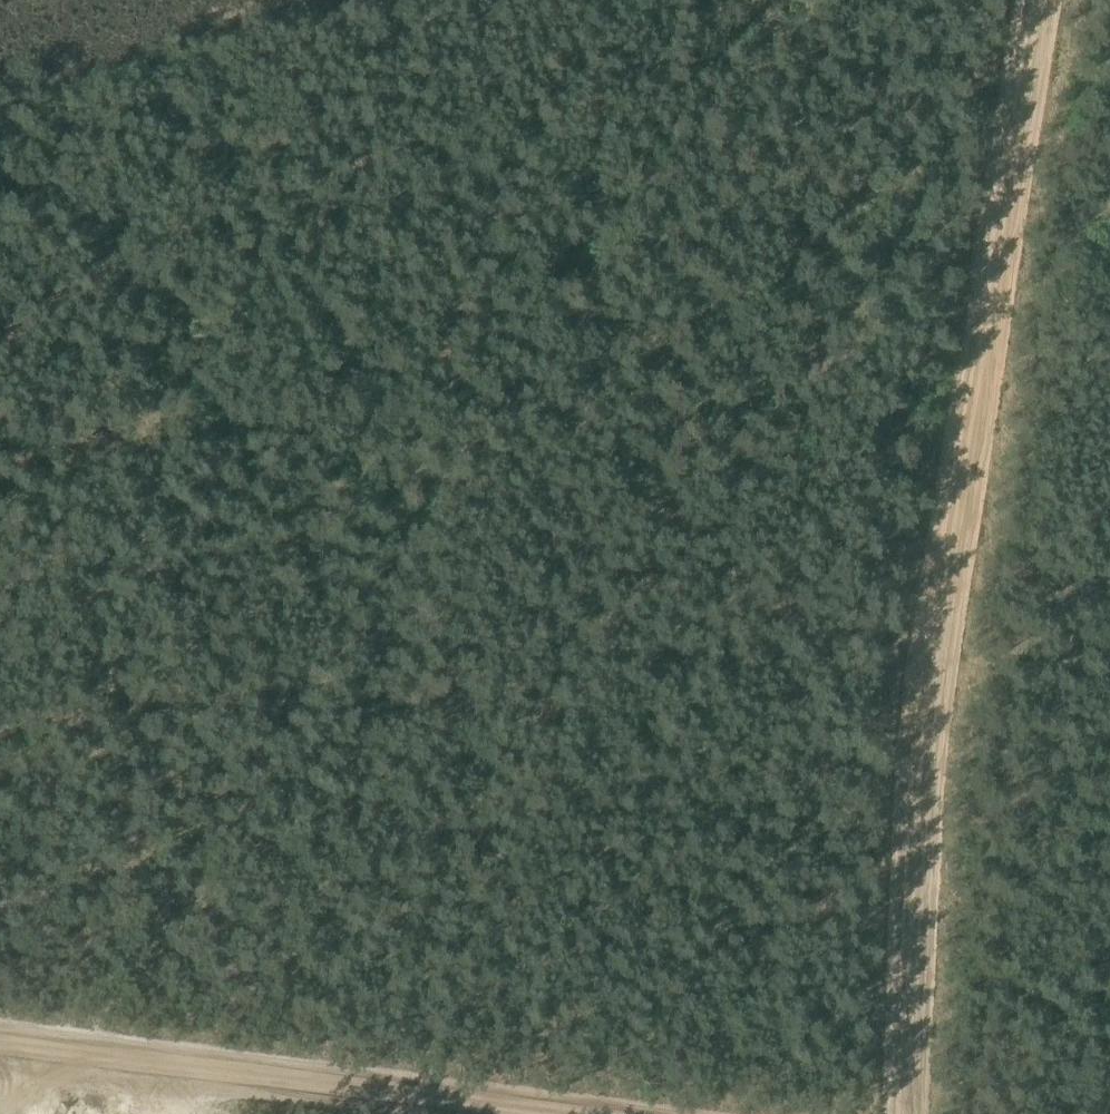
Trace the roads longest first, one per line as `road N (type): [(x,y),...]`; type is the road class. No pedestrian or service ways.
road 1 (track): [(1041,0),(927,730),(906,1113)]
road 2 (track): [(0,1041),(558,1113)]

